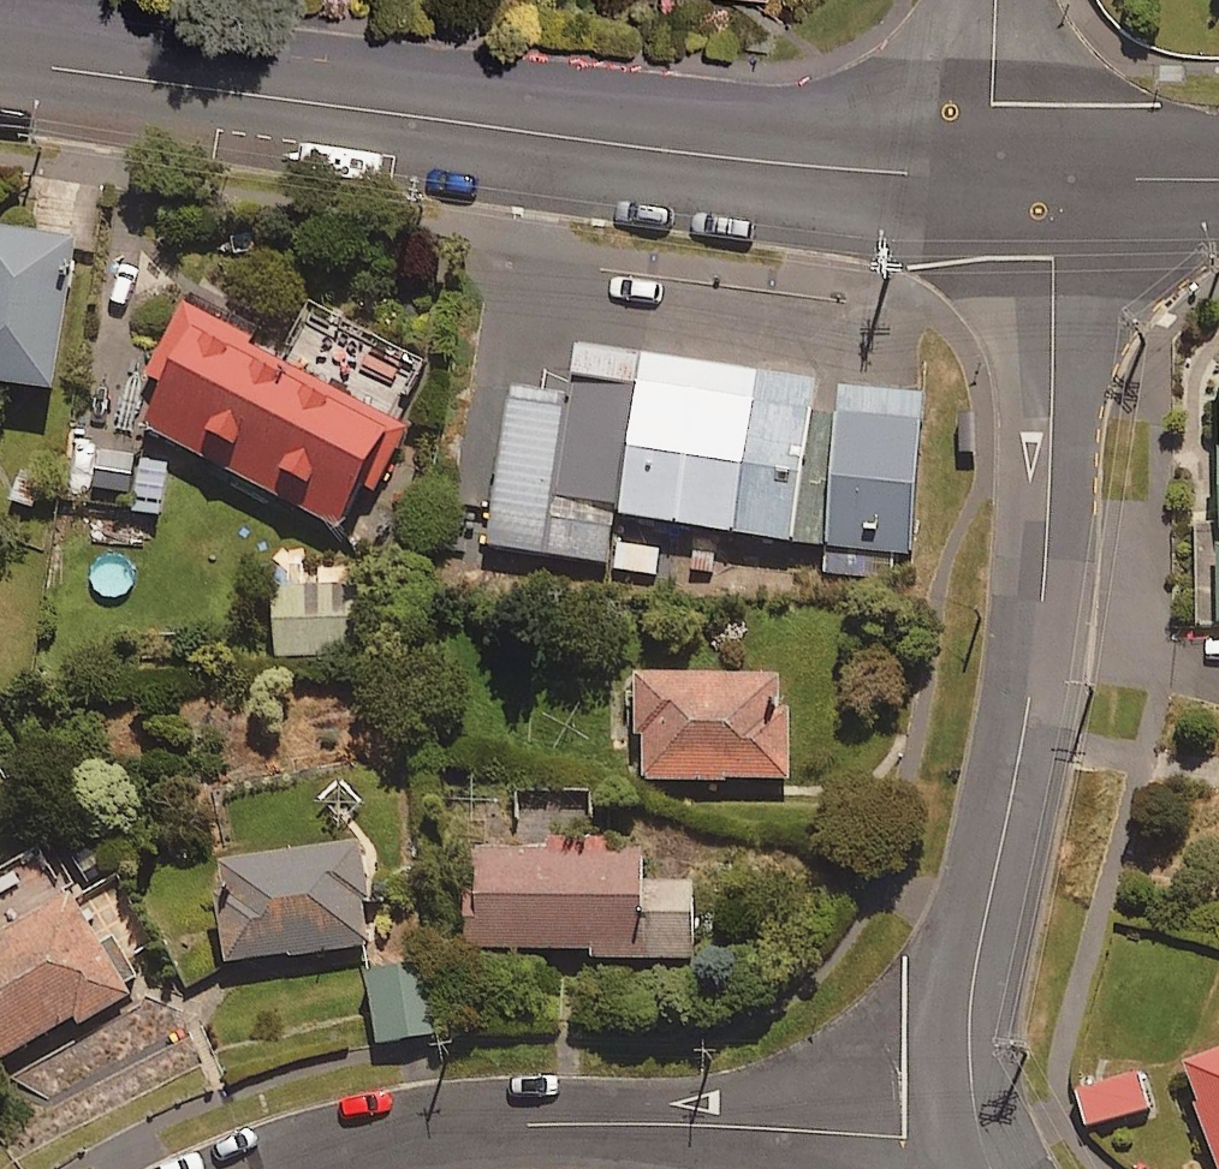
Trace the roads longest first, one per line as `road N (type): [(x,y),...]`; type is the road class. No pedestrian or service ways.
road 1 (tertiary): [(0,60),(770,163),(986,178)]
road 2 (residential): [(1045,179),(1055,407),(1049,576),(1021,760),(965,1007),(965,1101)]
road 3 (residential): [(181,1168),(269,1130),(368,1102),(508,1080),(701,1077),(831,1083),(965,1101)]
road 4 (residential): [(986,178),(994,0)]
road 5 (tertiary): [(1045,179),(1218,178)]

